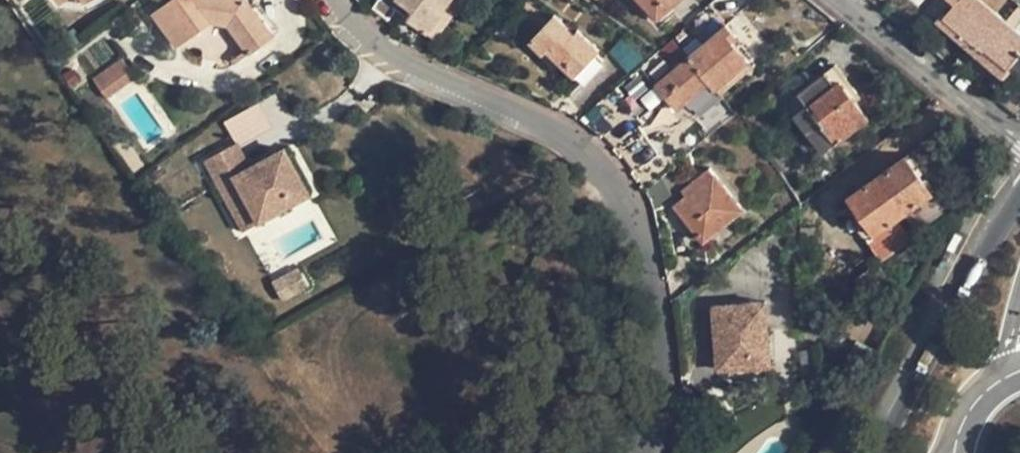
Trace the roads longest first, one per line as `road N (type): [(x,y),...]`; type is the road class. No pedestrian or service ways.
road 1 (residential): [(336,0),(387,53),(535,113),(612,181),(636,228),(649,299),(656,360),(643,452)]
road 2 (secondary): [(1019,190),(962,279),(877,452)]
road 3 (residential): [(838,0),(1019,142)]

